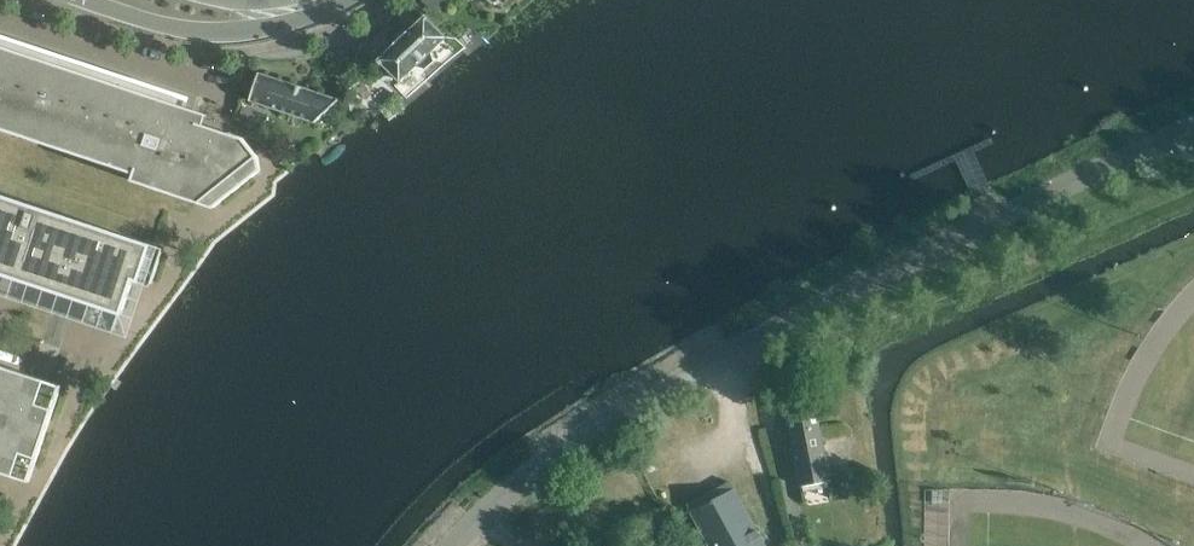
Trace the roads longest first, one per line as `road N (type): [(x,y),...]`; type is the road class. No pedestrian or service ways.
road 1 (unclassified): [(448,545),(558,451),(834,294),(1193,124)]
road 2 (primary): [(160,0),(244,18),(320,0)]

